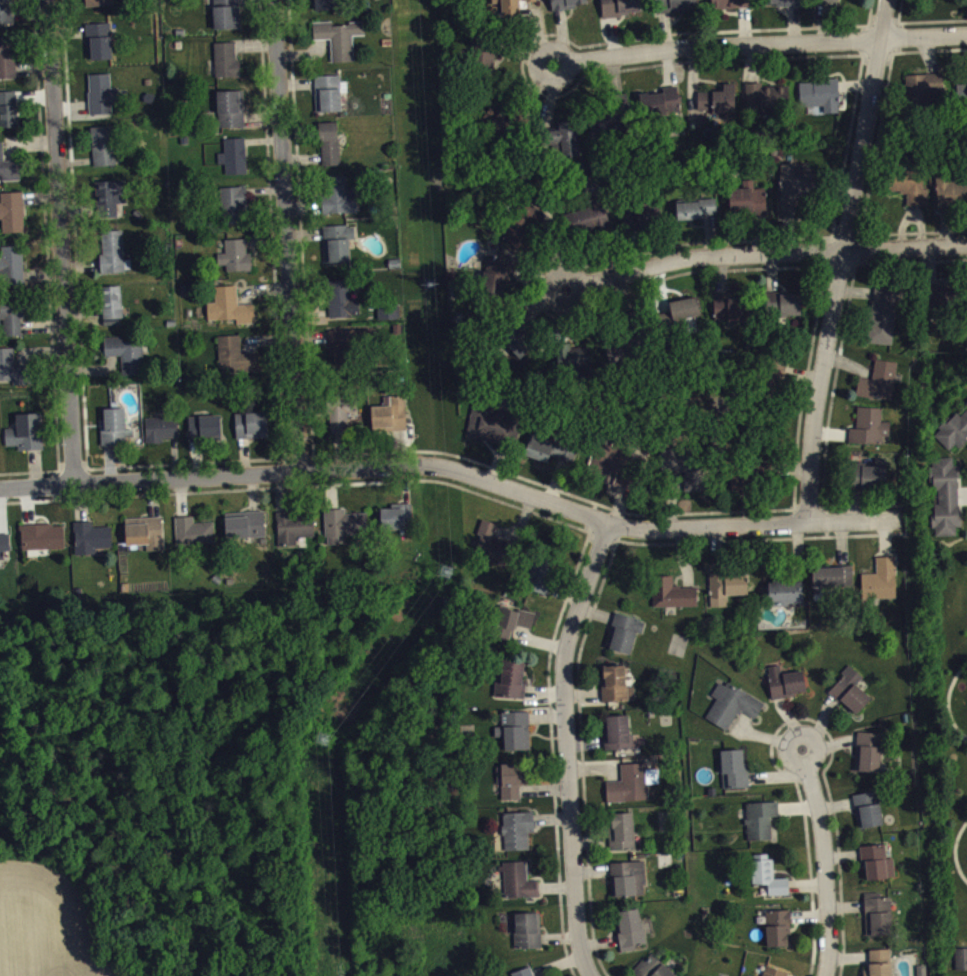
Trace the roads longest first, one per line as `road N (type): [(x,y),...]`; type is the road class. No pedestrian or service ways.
road 1 (residential): [(0,488),(453,469),(609,526),(899,522)]
road 2 (residential): [(812,526),(815,420),(893,0)]
road 3 (residential): [(78,484),(46,0)]
road 4 (residential): [(301,472),(271,0)]
road 5 (residential): [(609,526),(570,636),(582,934),(600,975)]
road 6 (residential): [(558,66),(966,39)]
road 7 (residential): [(570,290),(706,257),(966,249)]
road 8 (residential): [(826,975),(836,919),(808,752)]

